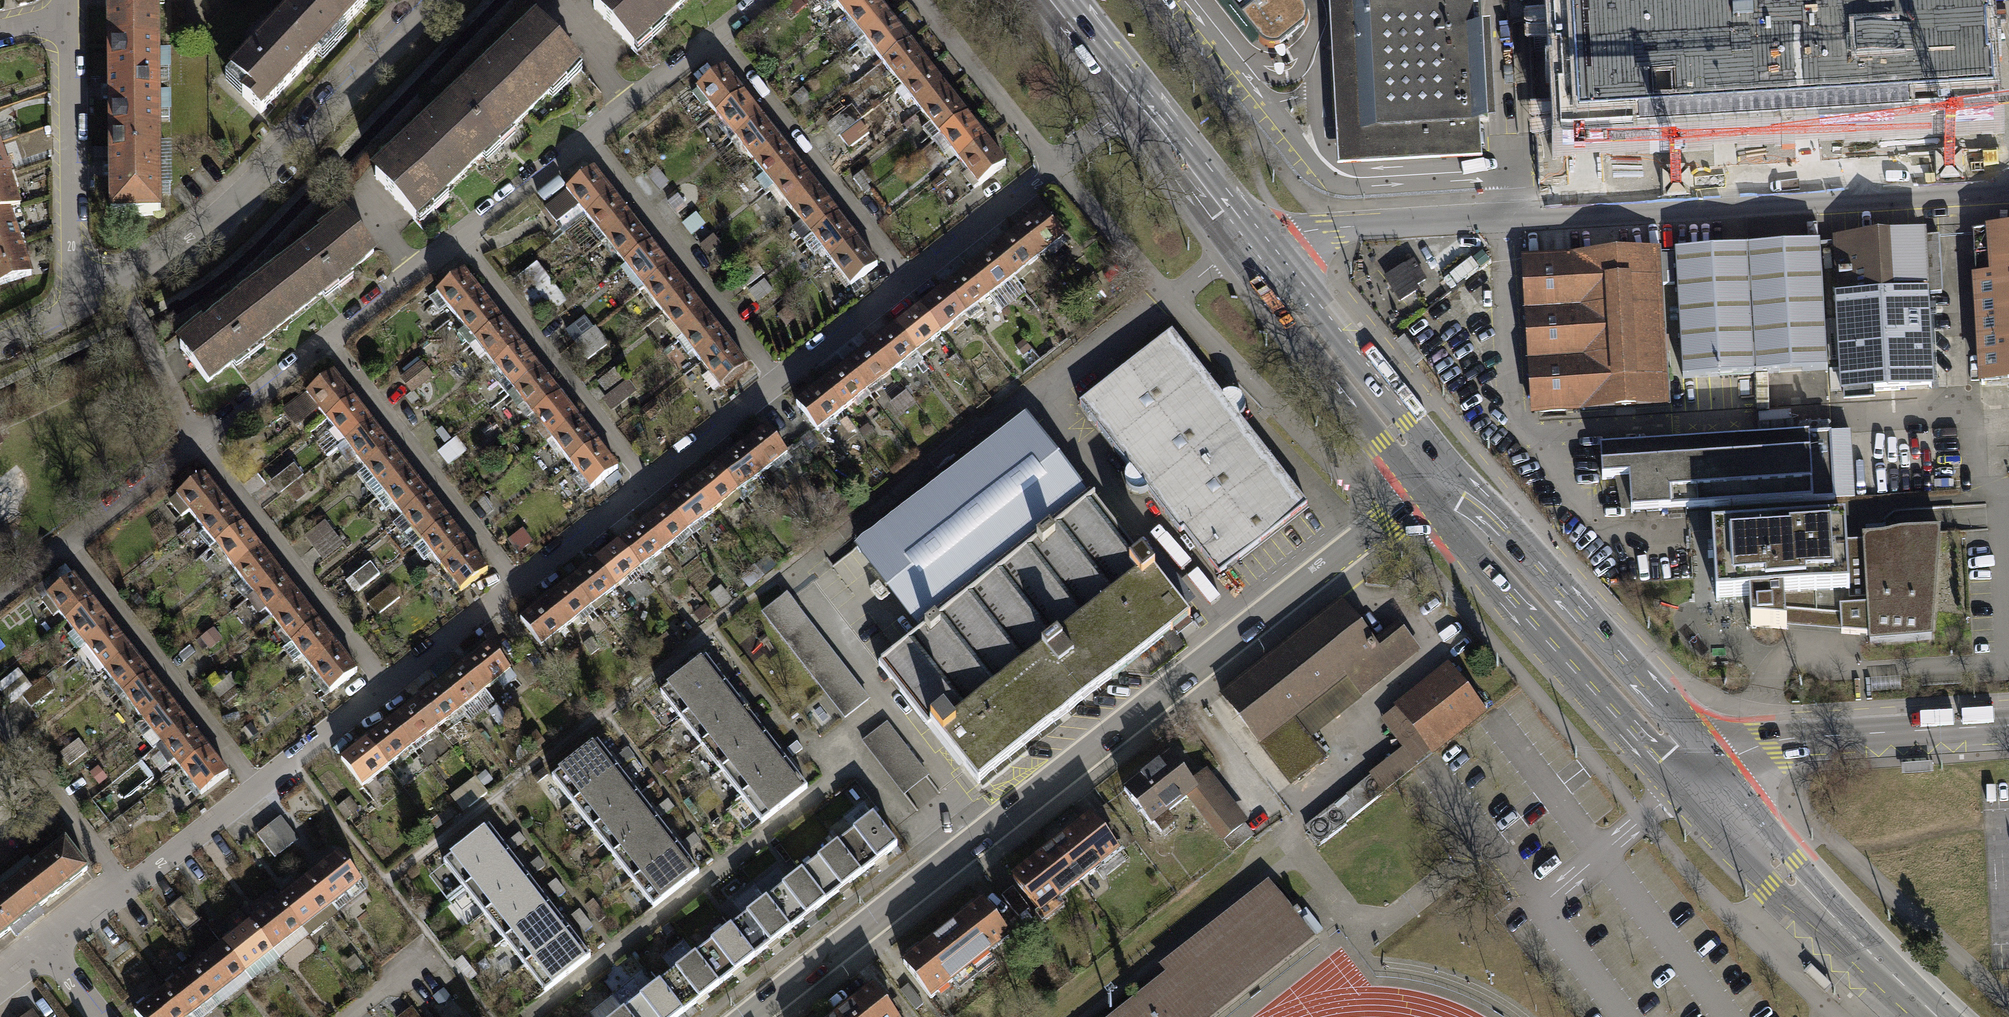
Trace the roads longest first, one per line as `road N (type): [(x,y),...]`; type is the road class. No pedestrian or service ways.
road 1 (tertiary): [(753,1016),(1444,483)]
road 2 (residential): [(1251,248),(1330,229),(2008,189)]
road 3 (residential): [(74,311),(191,240),(431,0)]
road 4 (secondary): [(1444,483),(1696,774)]
road 5 (secondary): [(1696,774),(1783,872),(1939,1016)]
road 6 (tertiary): [(1696,774),(1769,743),(2008,728)]
road 7 (residential): [(66,547),(259,790)]
road 8 (residential): [(197,445),(388,689)]
road 9 (residential): [(327,344),(518,585)]
road 10 (residential): [(458,243),(651,482)]
road 11 (residential): [(589,141),(779,382)]
road 12 (residential): [(716,43),(909,279)]
road 13 (secondary): [(1251,248),(1444,483)]
road 14 (residential): [(69,16),(74,311)]
road 15 (residential): [(909,279),(1137,102)]
road 16 (residential): [(0,724),(129,891)]
road 17 (secondary): [(1137,102),(1251,248)]
road 18 (residential): [(518,585),(651,482)]
road 19 (residential): [(388,689),(518,585)]
road 20 (residential): [(458,243),(589,141)]
road 21 (residential): [(66,547),(197,445)]
road 22 (residential): [(779,382),(909,279)]
road 23 (residential): [(327,344),(458,243)]
road 24 (residential): [(197,445),(327,344)]
road 25 (residential): [(129,891),(259,790)]
road 26 (residential): [(259,790),(388,689)]
road 27 (residential): [(651,482),(779,382)]
road 28 (residential): [(589,141),(716,43)]
road 29 (secondary): [(1054,0),(1137,102)]

